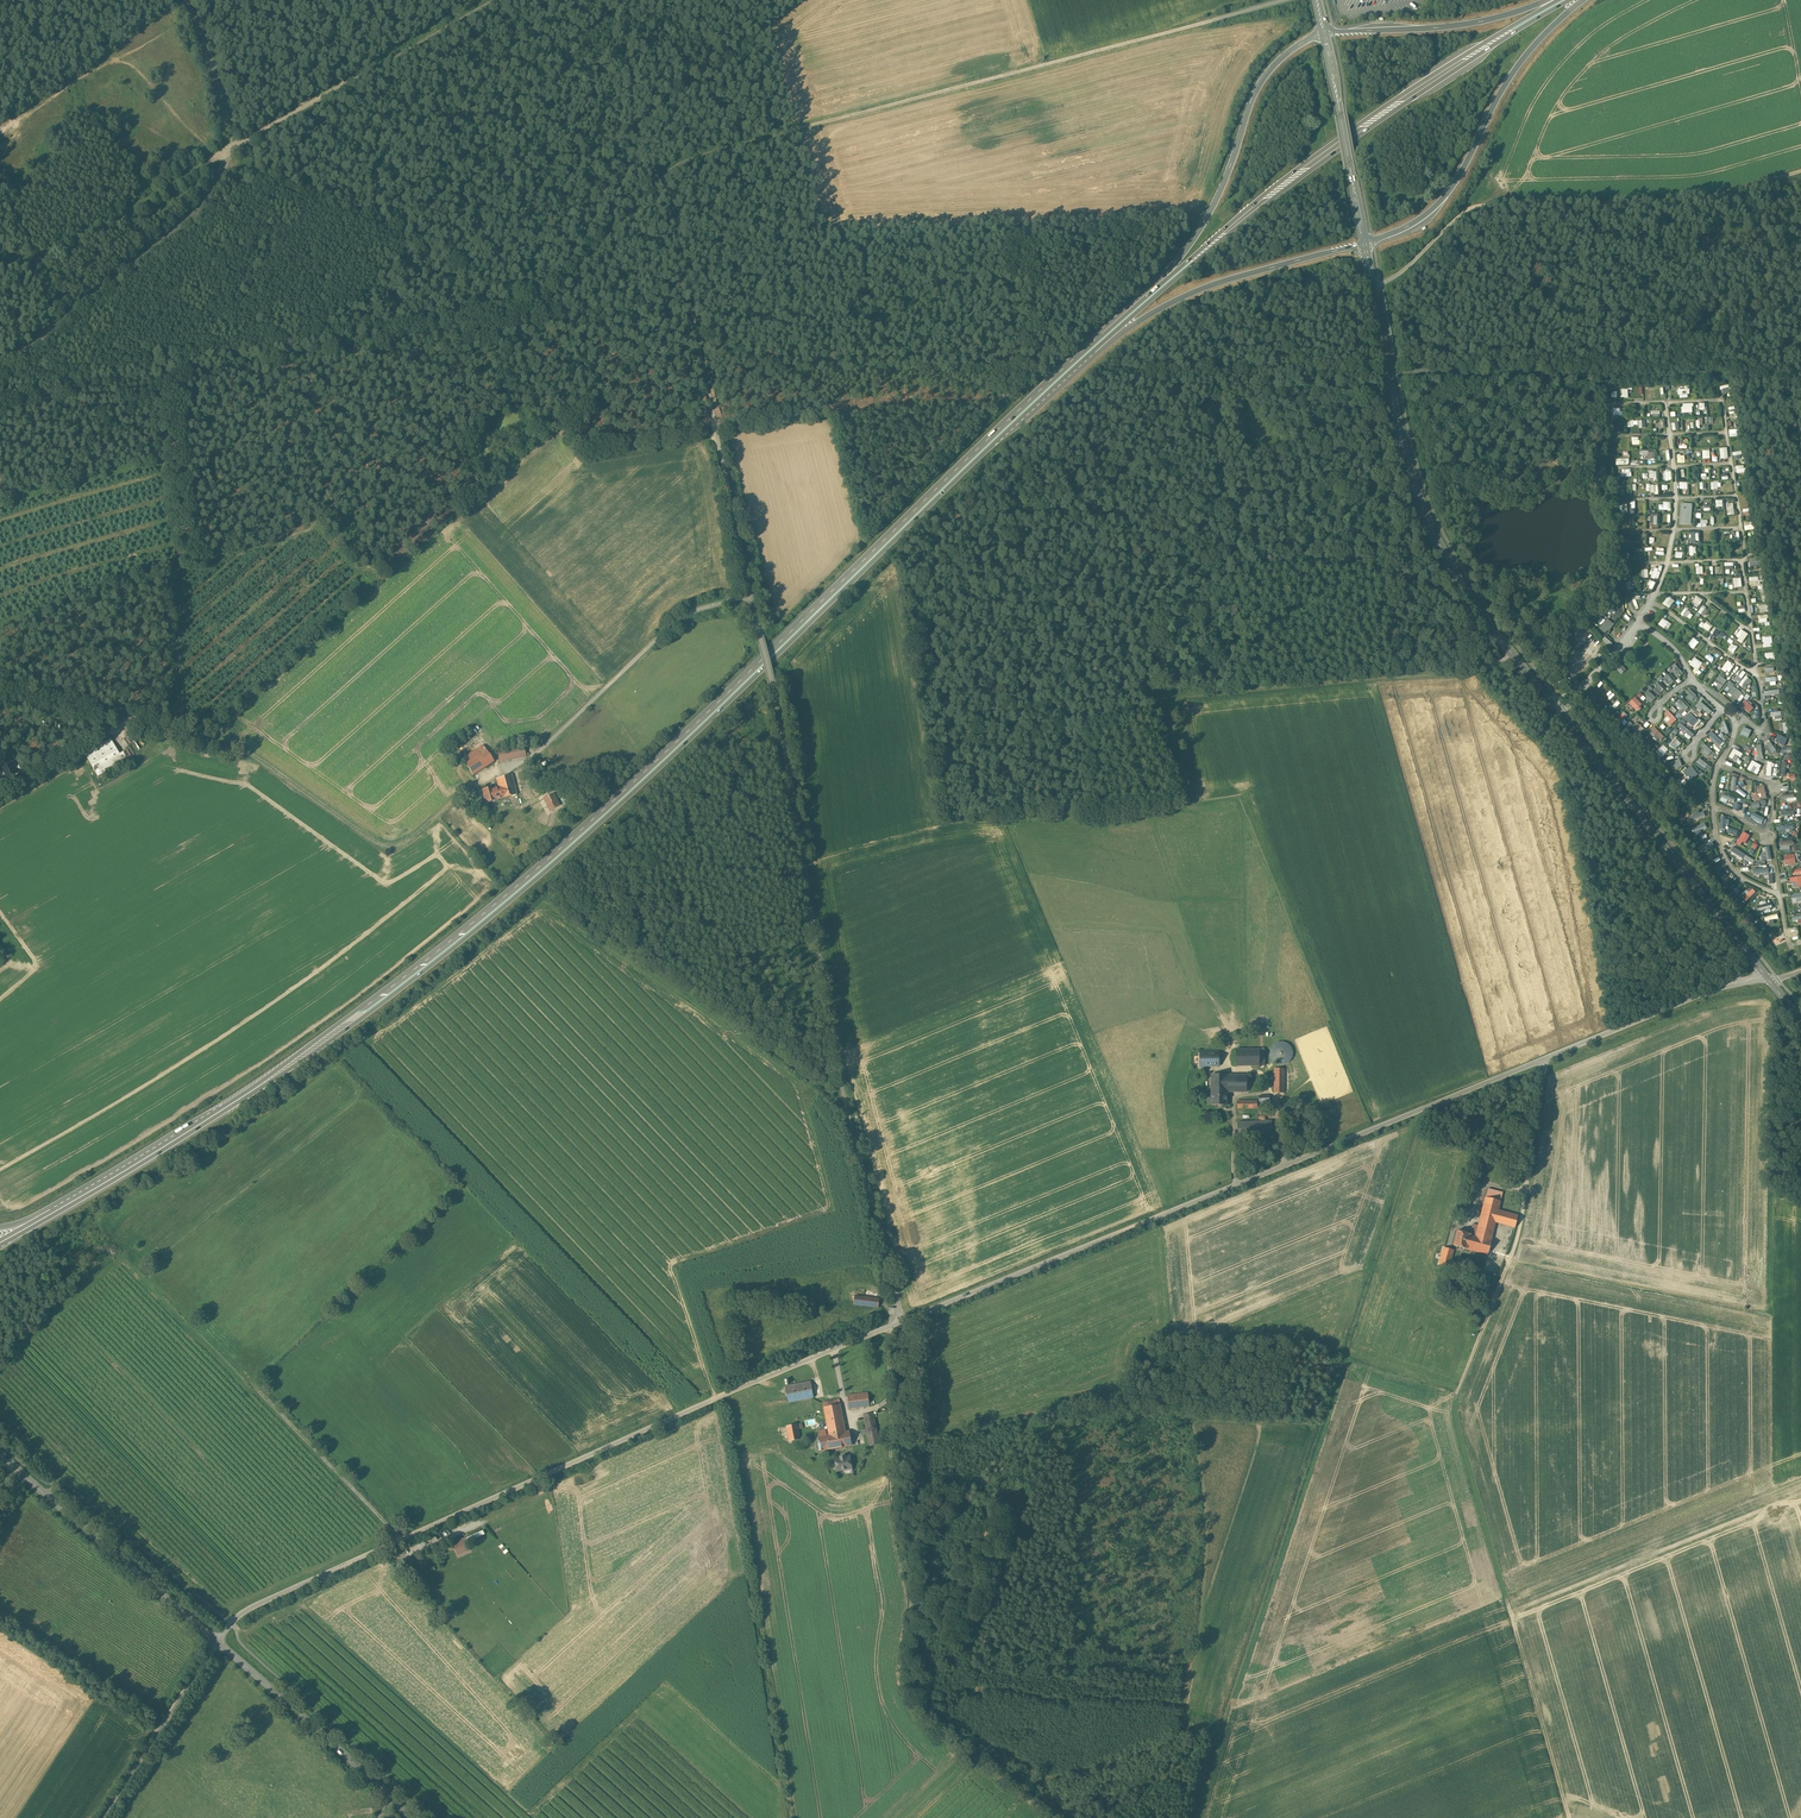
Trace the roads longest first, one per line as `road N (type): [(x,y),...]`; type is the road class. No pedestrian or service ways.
road 1 (trunk): [(0,1247),(264,1087),(496,912),(730,700),(1099,346)]
road 2 (trunk): [(1149,292),(604,808),(467,927),(260,1083),(63,1204)]
road 3 (unclassified): [(902,1321),(843,1097),(773,691),(693,306),(651,192)]
road 4 (secondary): [(1768,979),(1450,564),(1404,450),(1365,246)]
road 5 (unclassified): [(902,1321),(251,1607),(217,1641)]
road 6 (unclassified): [(1546,1058),(902,1321)]
road 7 (track): [(651,192),(678,162),(1287,0)]
road 8 (trunk): [(1099,346),(1329,155),(1568,0)]
road 9 (trunk): [(1556,0),(1327,147),(1149,292)]
road 10 (unclassified): [(189,0),(229,121),(222,172),(174,231),(0,371)]
road 11 (track): [(1373,287),(1397,277),(1469,209),(1715,195),(1800,168)]
road 12 (track): [(1772,1191),(1769,1309),(1760,1313),(1509,1260)]
road 13 (track): [(892,1400),(899,1532),(911,1573),(907,1677),(932,1728),(964,1750)]
road 14 (track): [(1613,648),(1536,590),(1468,563),(1462,539),(1466,477),(1486,468),(1578,473)]
road 15 (track): [(224,743),(388,848),(403,845),(488,771),(516,764)]
road 16 (track): [(1388,373),(1735,371)]
road 17 (trunk): [(1365,246),(1441,201),(1521,61),(1583,0)]
road 18 (trunk): [(1324,34),(1267,74),(1213,205),(1149,292)]
road 19 (track): [(487,0),(228,151)]
road 20 (track): [(400,1540),(198,1322)]
road 21 (trunk): [(1099,346),(1215,284),(1365,246)]
road 22 (secondary): [(0,1455),(217,1641)]
road 23 (secondary): [(217,1641),(414,1817)]
road 24 (track): [(843,1097),(632,952)]
road 25 (unclassified): [(1768,979),(1708,991),(1546,1058)]
road 26 (trunk): [(1547,0),(1476,23),(1324,34)]
road 27 (secondary): [(1365,246),(1324,34)]
road 28 (unclassified): [(101,1817),(217,1641)]
road 29 (unclassified): [(1509,1260),(1546,1058)]
road 30 (track): [(651,192),(628,145),(622,0)]
road 31 (track): [(1543,202),(1550,370)]
road 32 (track): [(0,797),(120,727)]
road 33 (track): [(712,423),(832,406)]

